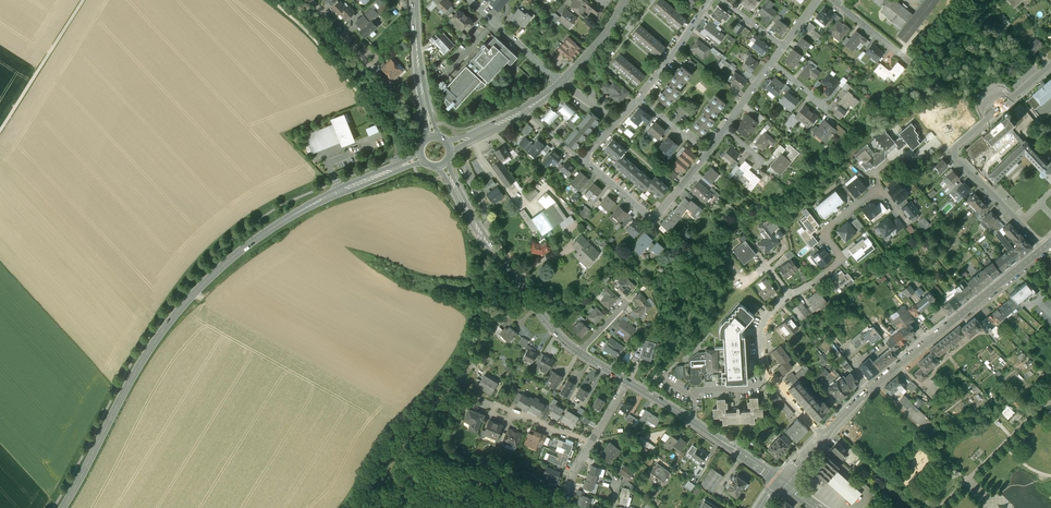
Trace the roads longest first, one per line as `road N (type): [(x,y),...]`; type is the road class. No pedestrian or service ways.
road 1 (secondary): [(421,158),(288,219),(215,273),(140,365),(64,507)]
road 2 (tertiary): [(823,437),(1043,249)]
road 3 (residential): [(1043,249),(954,150),(1050,64)]
road 4 (track): [(270,0),(313,37),(409,153)]
road 5 (secondary): [(627,382),(782,481)]
road 6 (residential): [(823,437),(762,357),(766,324),(791,295)]
road 7 (secondary): [(444,164),(529,299)]
road 8 (residential): [(791,295),(838,263),(826,231),(878,191)]
road 9 (track): [(83,0),(0,132)]
road 10 (secondary): [(415,0),(420,85),(433,137)]
road 11 (residential): [(560,84),(469,0)]

